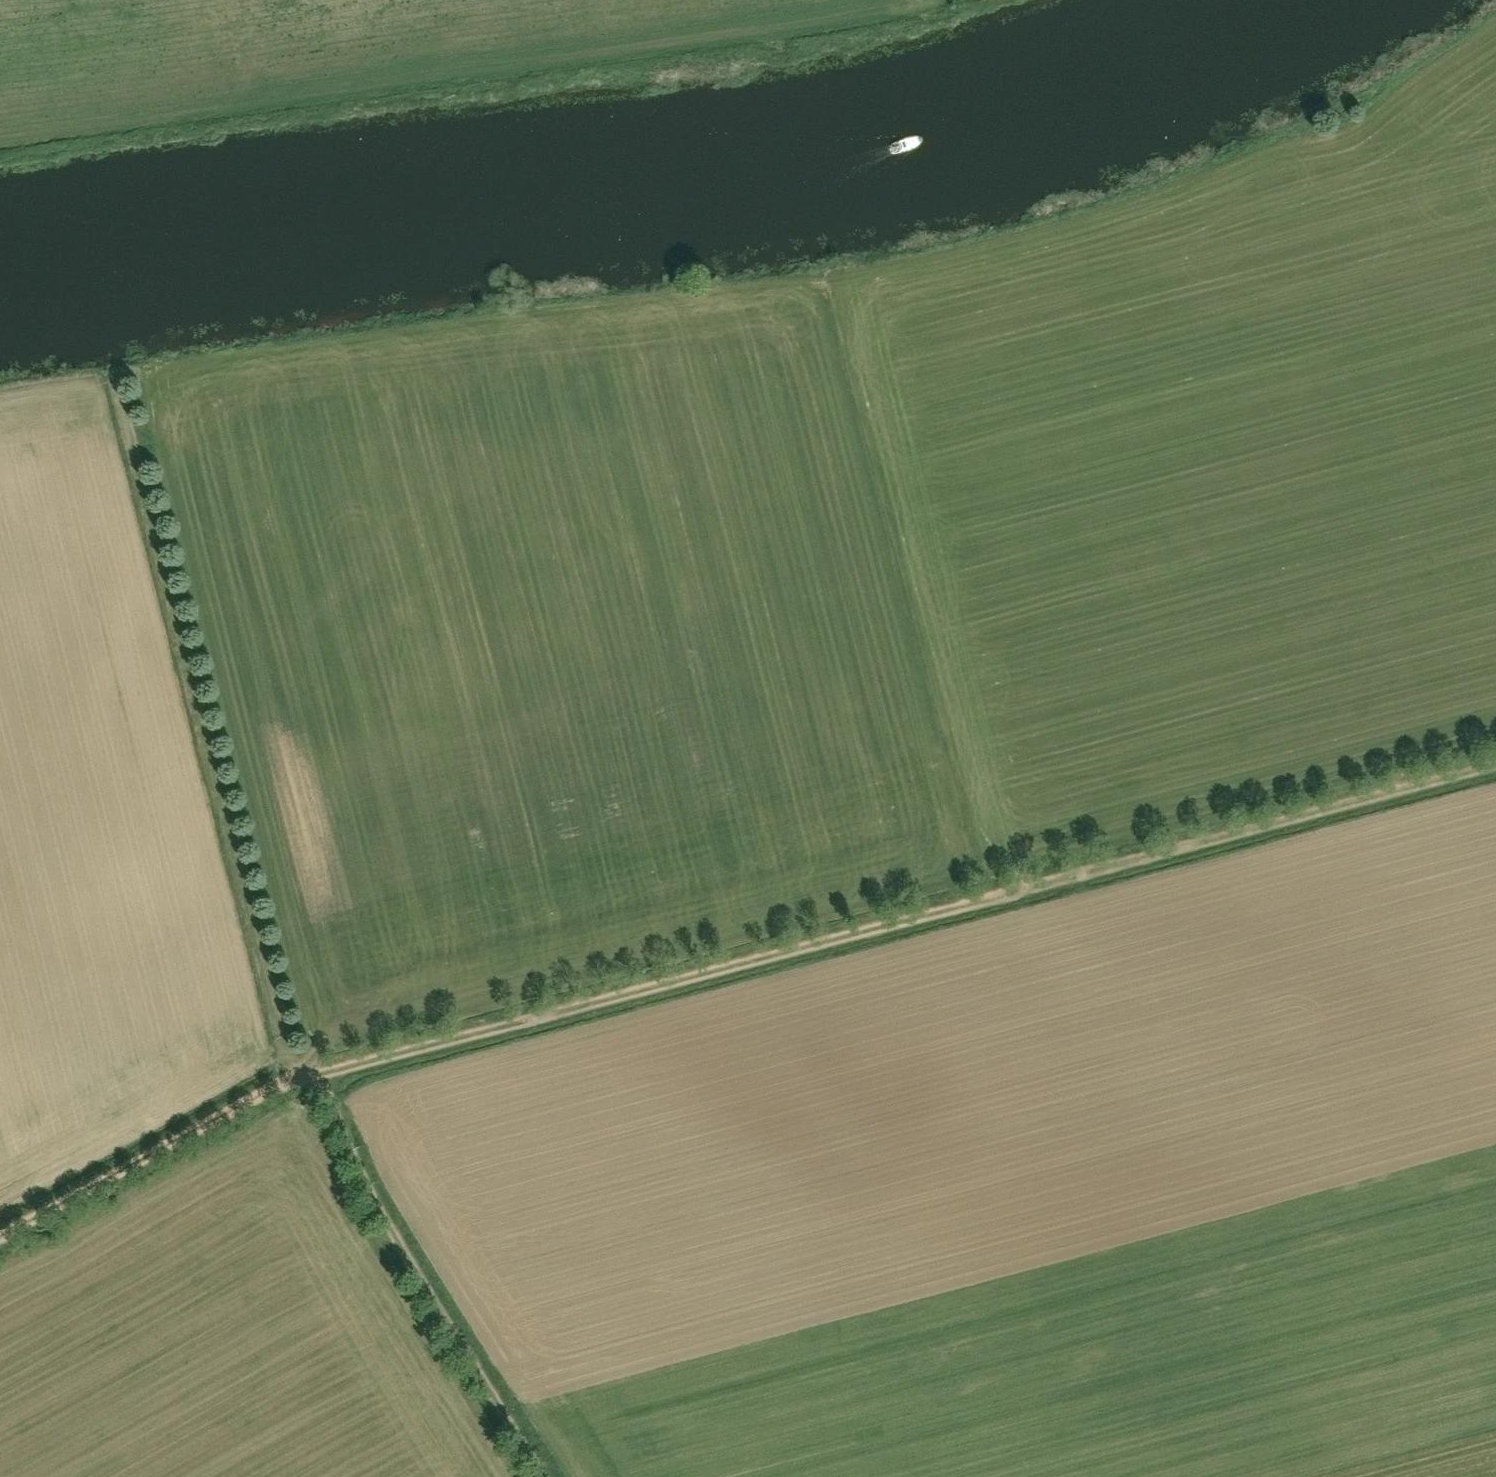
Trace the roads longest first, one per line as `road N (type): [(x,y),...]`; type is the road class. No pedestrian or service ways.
road 1 (track): [(315,1077),(1495,764)]
road 2 (track): [(315,1077),(392,1232),(540,1476)]
road 3 (track): [(0,1238),(257,1095),(315,1077)]

